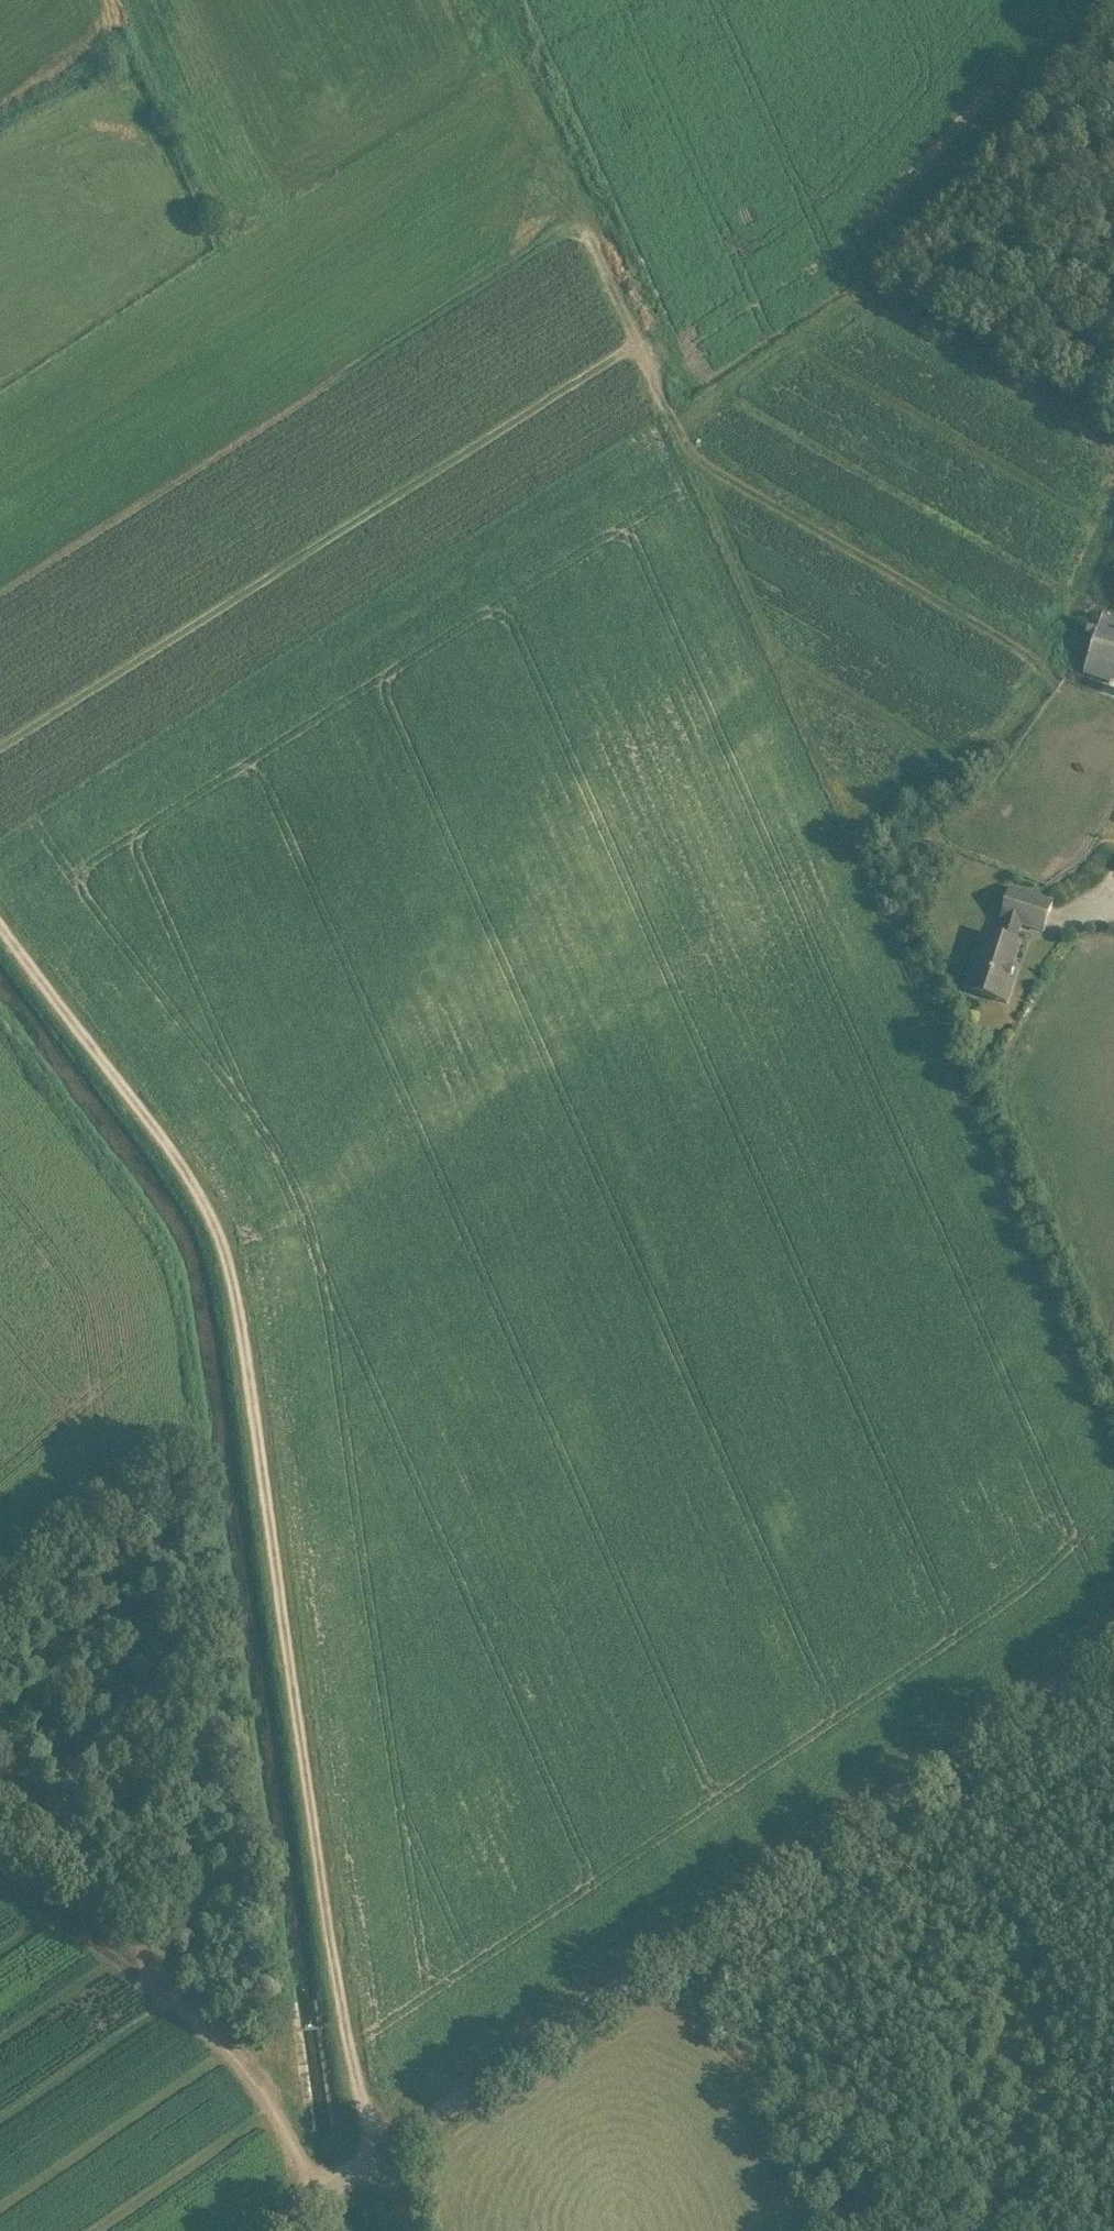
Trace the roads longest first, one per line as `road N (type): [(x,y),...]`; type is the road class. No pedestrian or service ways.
road 1 (track): [(409,2230),(370,2161),(230,1273),(195,1197),(0,927)]
road 2 (unclassified): [(270,2230),(1113,1648)]
road 3 (track): [(0,1871),(177,2000),(286,2121),(326,2193)]

